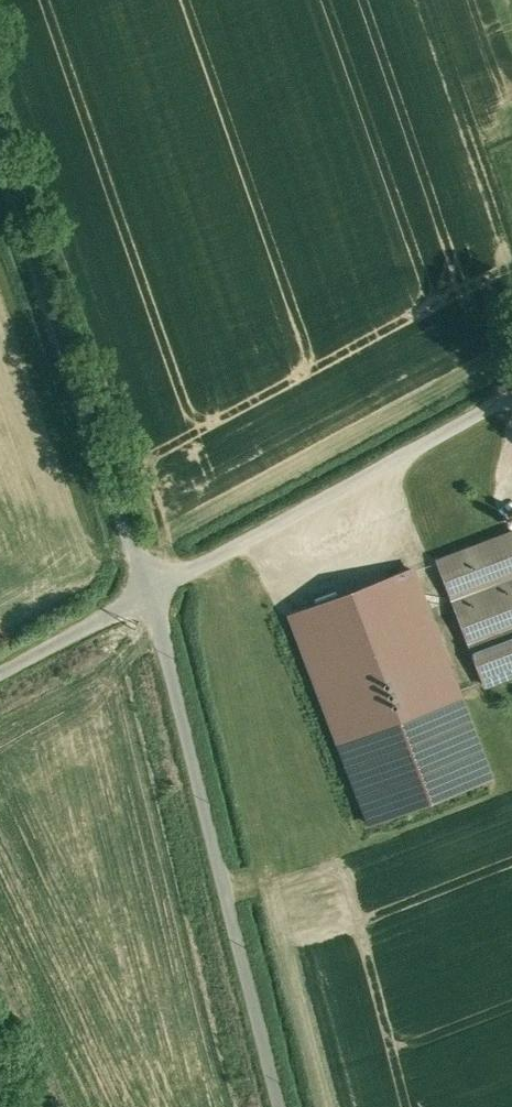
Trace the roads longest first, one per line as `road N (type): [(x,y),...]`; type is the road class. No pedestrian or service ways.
road 1 (unclassified): [(280,1106),(153,590)]
road 2 (unclassified): [(153,590),(0,147)]
road 3 (unclassified): [(153,590),(511,398)]
road 4 (unclassified): [(0,672),(153,590)]

